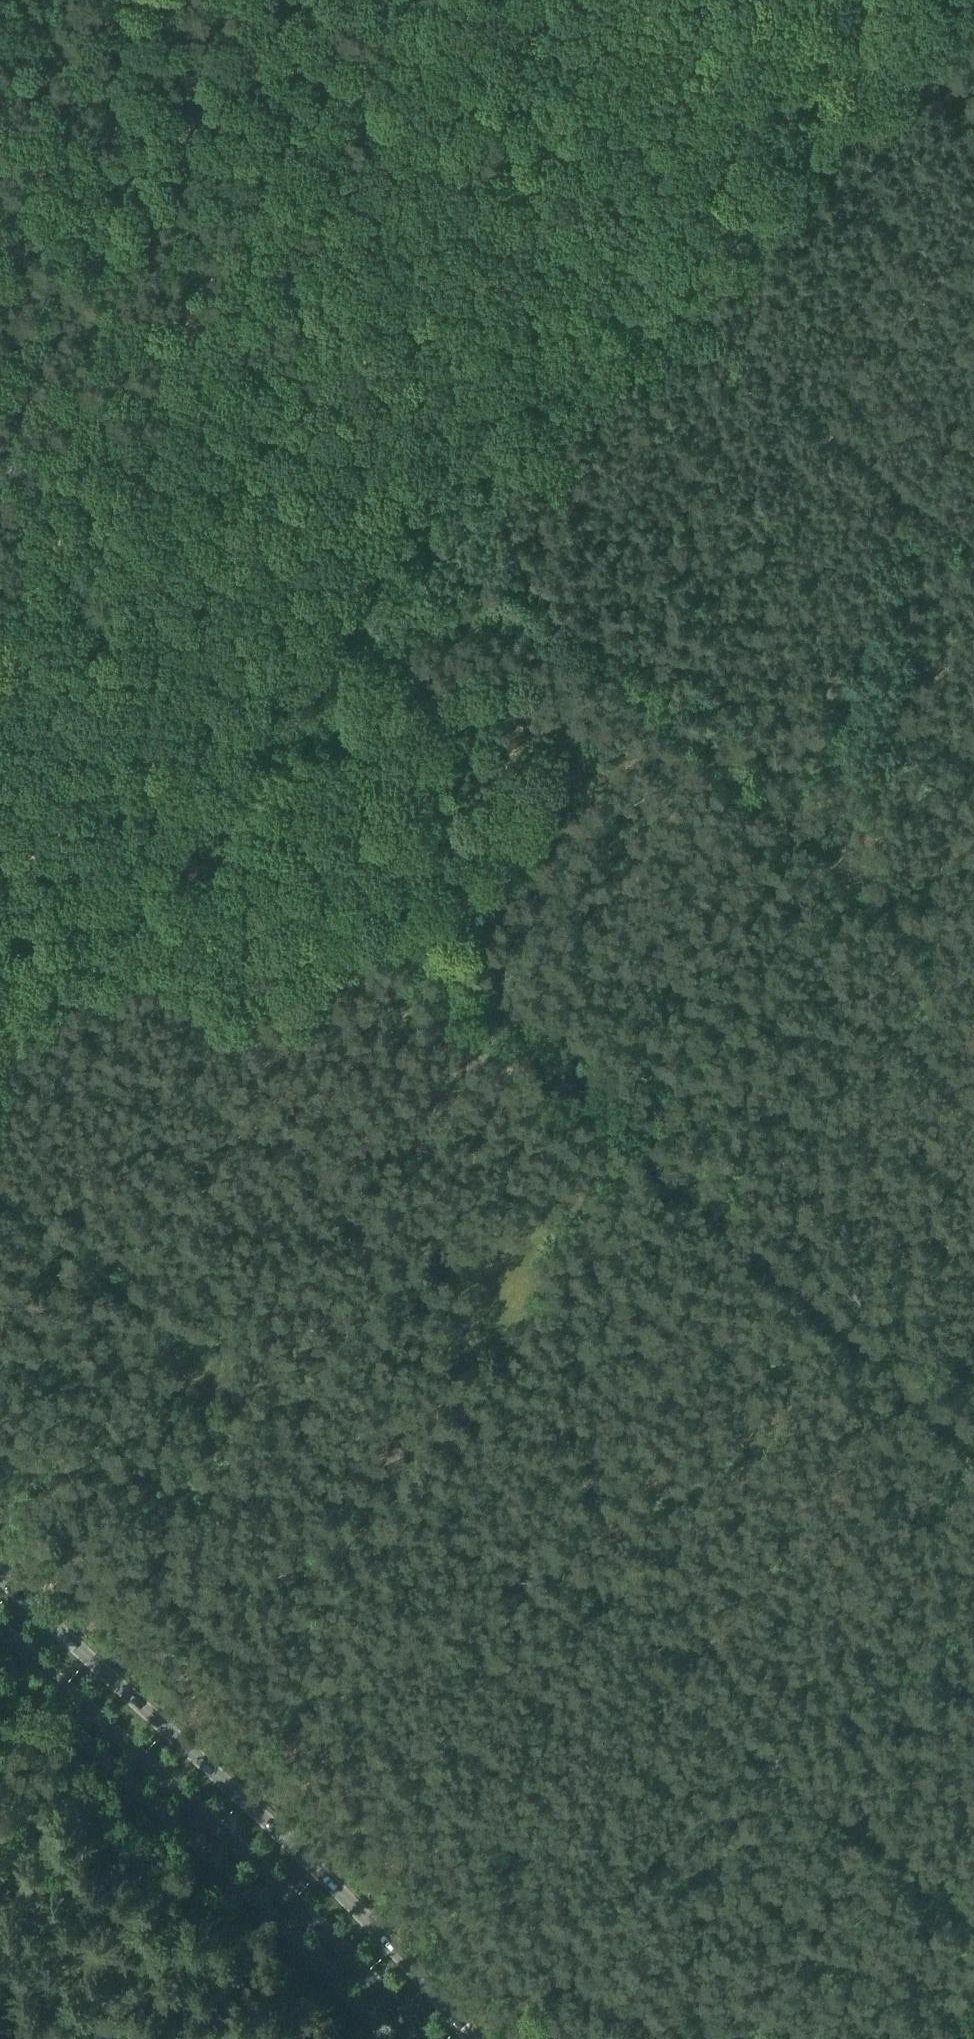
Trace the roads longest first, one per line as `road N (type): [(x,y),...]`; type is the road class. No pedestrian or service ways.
road 1 (primary): [(471,2038),(323,1875),(0,1577)]
road 2 (primary): [(0,1627),(297,1901),(424,2038)]
road 3 (track): [(973,1455),(630,1141)]
road 4 (track): [(90,2038),(0,1953)]

